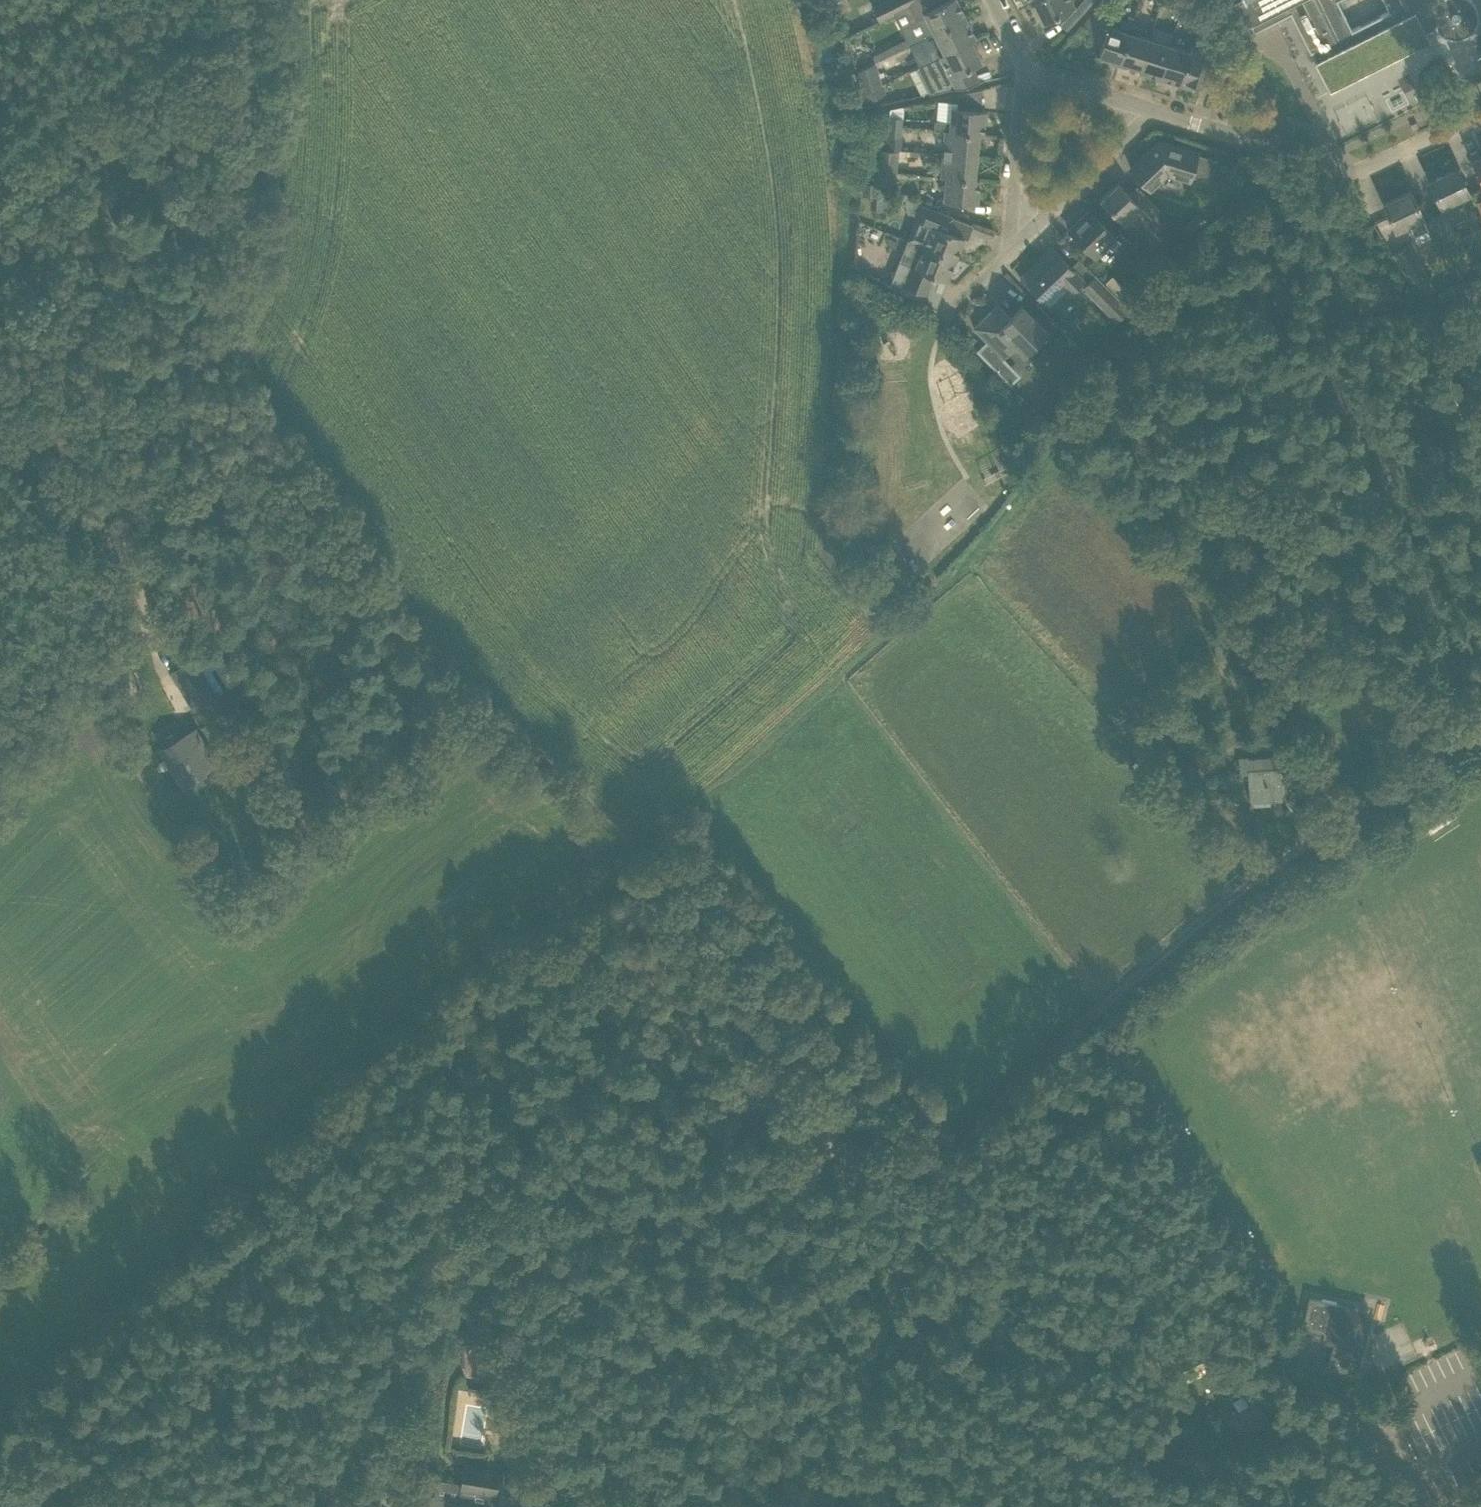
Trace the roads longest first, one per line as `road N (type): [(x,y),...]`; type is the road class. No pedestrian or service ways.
road 1 (unclassified): [(831,1506),(911,1239),(981,1120),(1100,1012),(1315,841),(1480,731)]
road 2 (track): [(0,705),(155,498),(214,367),(244,180),(249,54)]
road 3 (residential): [(1138,102),(1369,169),(1480,116)]
road 4 (track): [(0,224),(249,54)]
road 5 (track): [(191,1506),(95,1459),(0,1446)]
road 6 (residential): [(1022,238),(1124,137),(1138,102)]
road 7 (residential): [(1022,238),(1011,217),(1026,71)]

